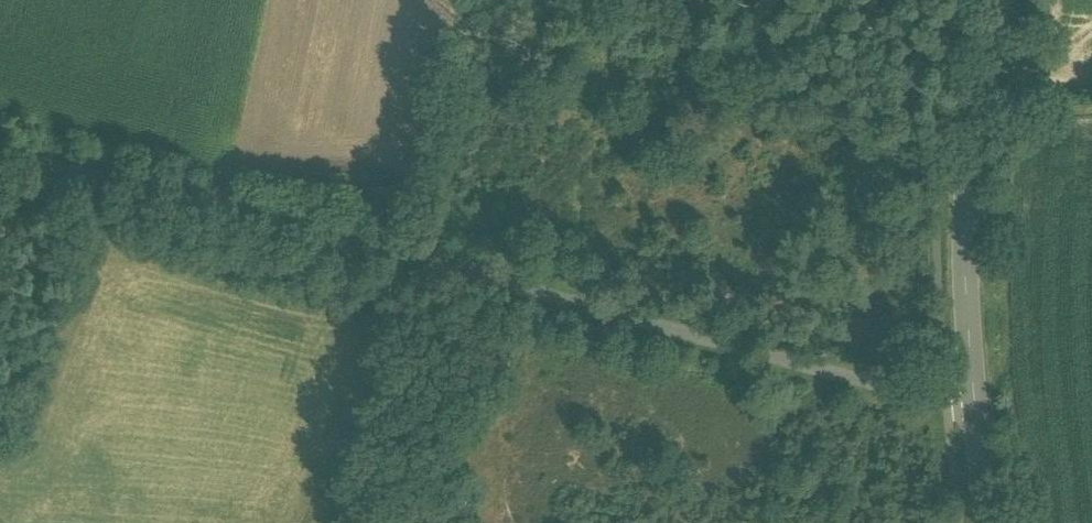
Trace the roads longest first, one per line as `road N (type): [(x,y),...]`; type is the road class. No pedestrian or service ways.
road 1 (unclassified): [(973,399),(0,149)]
road 2 (tertiary): [(1000,0),(969,151),(965,221),(973,399)]
road 3 (tertiary): [(973,399),(987,522)]

